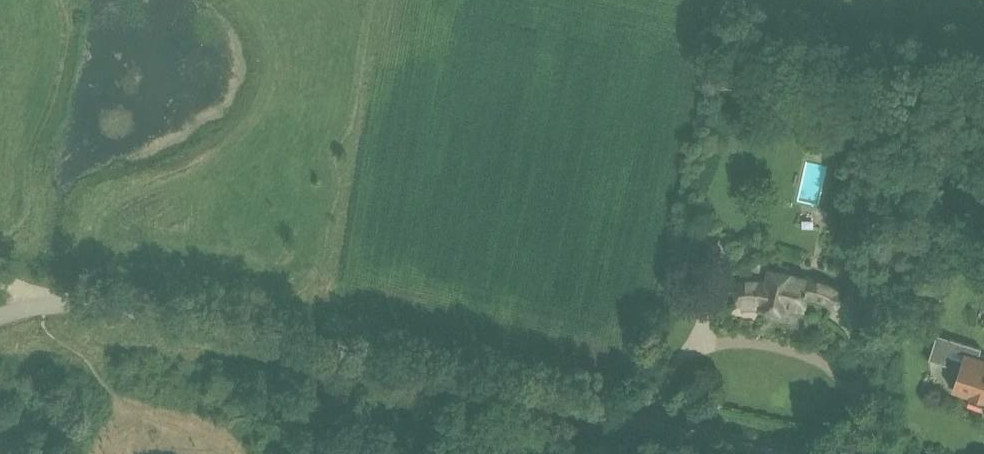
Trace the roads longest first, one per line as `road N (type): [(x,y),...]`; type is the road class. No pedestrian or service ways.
road 1 (unclassified): [(762,453),(113,304),(41,302)]

